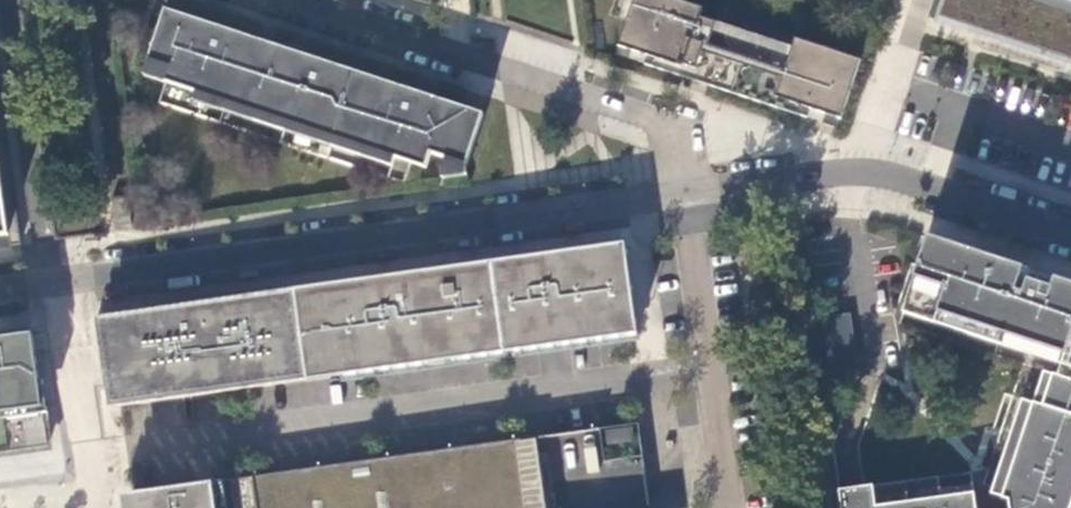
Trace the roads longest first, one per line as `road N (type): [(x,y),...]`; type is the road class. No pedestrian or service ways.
road 1 (residential): [(689,193),(0,288)]
road 2 (residential): [(689,193),(680,128),(295,0)]
road 3 (residential): [(1070,234),(875,173),(689,193)]

